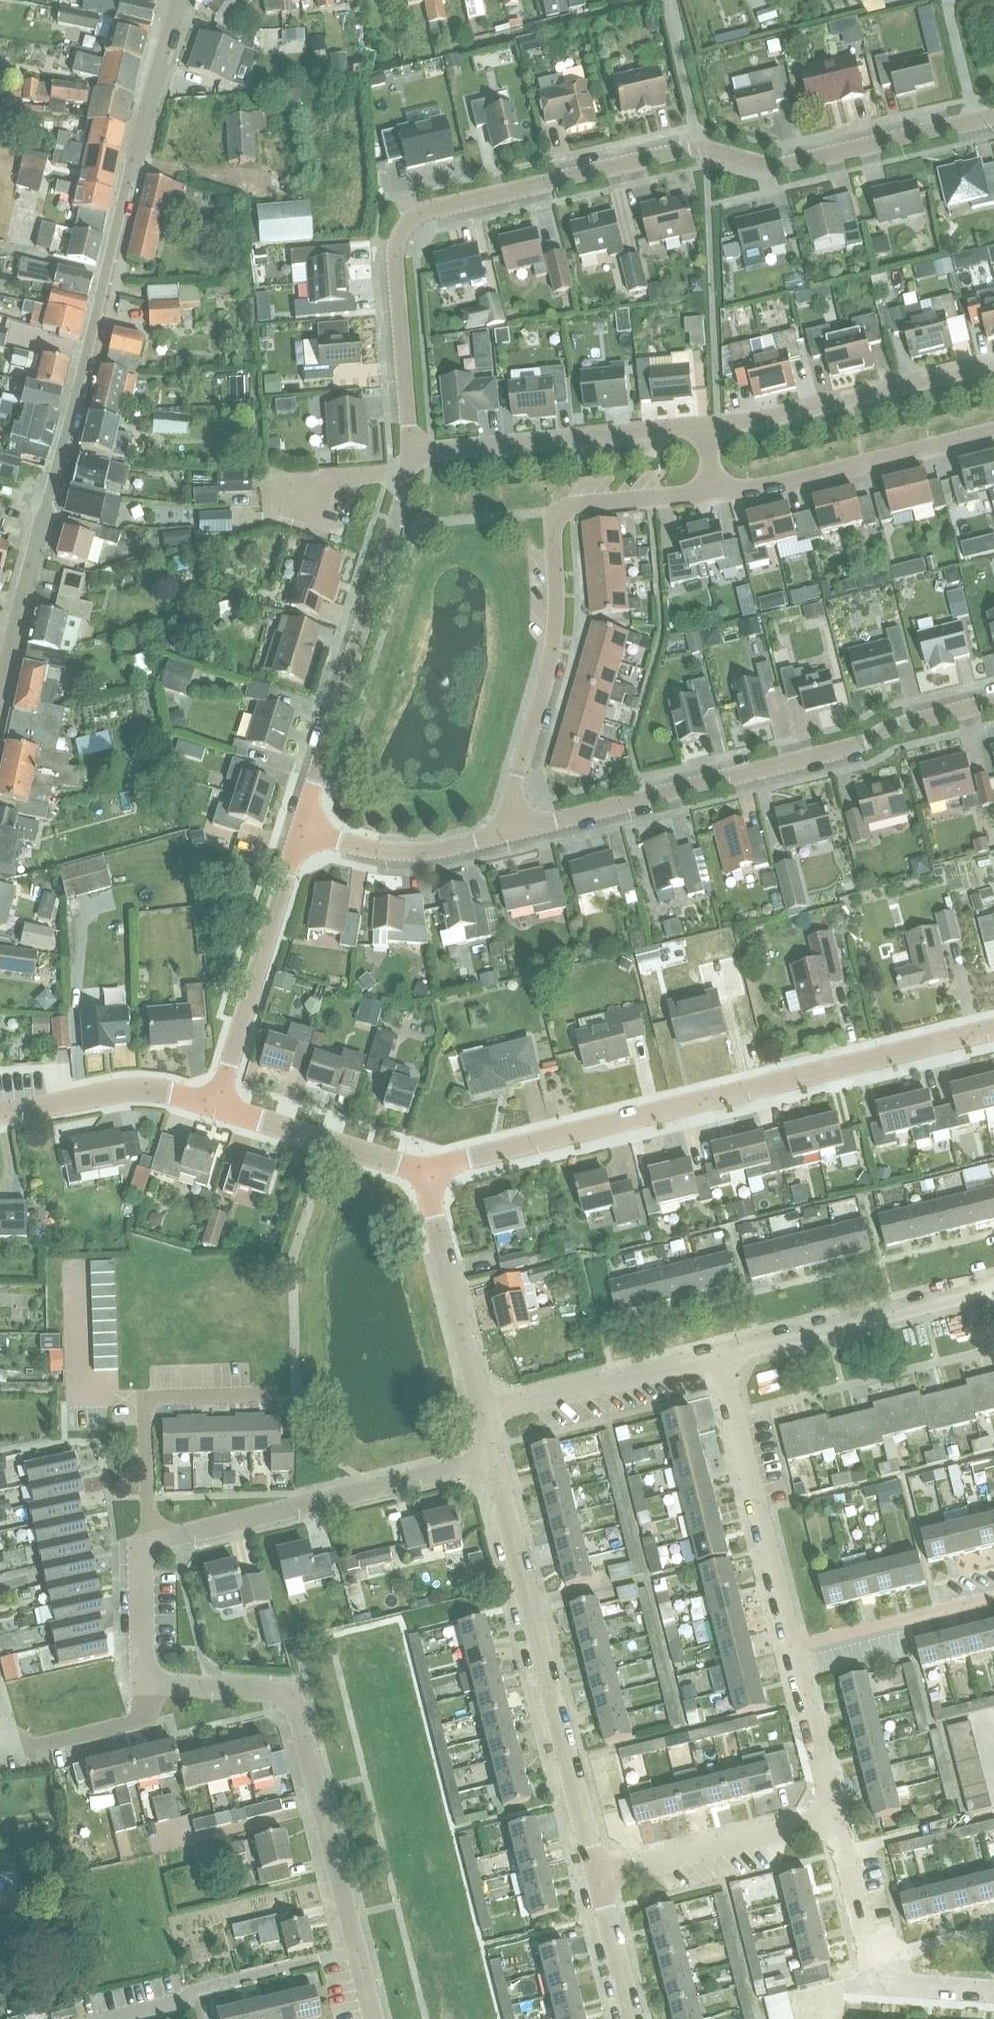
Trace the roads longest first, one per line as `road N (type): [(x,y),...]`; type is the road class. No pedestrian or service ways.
road 1 (tertiary): [(0,698),(184,0)]
road 2 (residential): [(423,1170),(993,1034)]
road 3 (residential): [(356,1951),(285,1693),(169,1686),(148,1675),(141,1551),(148,1546)]
road 4 (residential): [(412,454),(395,255),(407,225),(429,209),(697,147)]
road 5 (residential): [(520,829),(859,745),(892,727),(993,701)]
road 6 (residential): [(520,829),(514,801),(557,629),(556,516),(568,506),(715,491)]
road 7 (residential): [(598,1883),(494,1463)]
road 8 (residential): [(303,826),(412,454)]
road 9 (residential): [(148,1546),(494,1463)]
road 10 (residential): [(697,147),(790,165),(993,117)]
road 11 (residential): [(792,1648),(721,1358)]
road 12 (residential): [(148,1546),(145,1399),(295,1393)]
road 13 (residential): [(706,428),(412,454)]
road 14 (residential): [(993,366),(706,428)]
road 15 (residential): [(218,1104),(303,826)]
road 16 (residential): [(715,491),(993,431)]
road 17 (residential): [(721,1358),(993,1289)]
road 18 (residential): [(110,2018),(183,2002),(193,1989),(356,1951)]
road 19 (residential): [(483,1415),(423,1170)]
road 20 (residential): [(483,1415),(721,1358)]
road 21 (residential): [(598,1883),(832,1819)]
road 22 (residential): [(303,826),(396,854),(439,852),(520,829)]
road 23 (residential): [(218,1104),(122,1090),(0,1113)]
road 24 (residential): [(423,1170),(218,1104)]
road 25 (residential): [(993,1597),(792,1648)]
road 26 (residential): [(832,1819),(792,1648)]
road 27 (residential): [(884,1973),(859,1933),(832,1819)]
road 28 (residential): [(697,147),(664,0)]
road 29 (residential): [(632,2018),(598,1883)]

